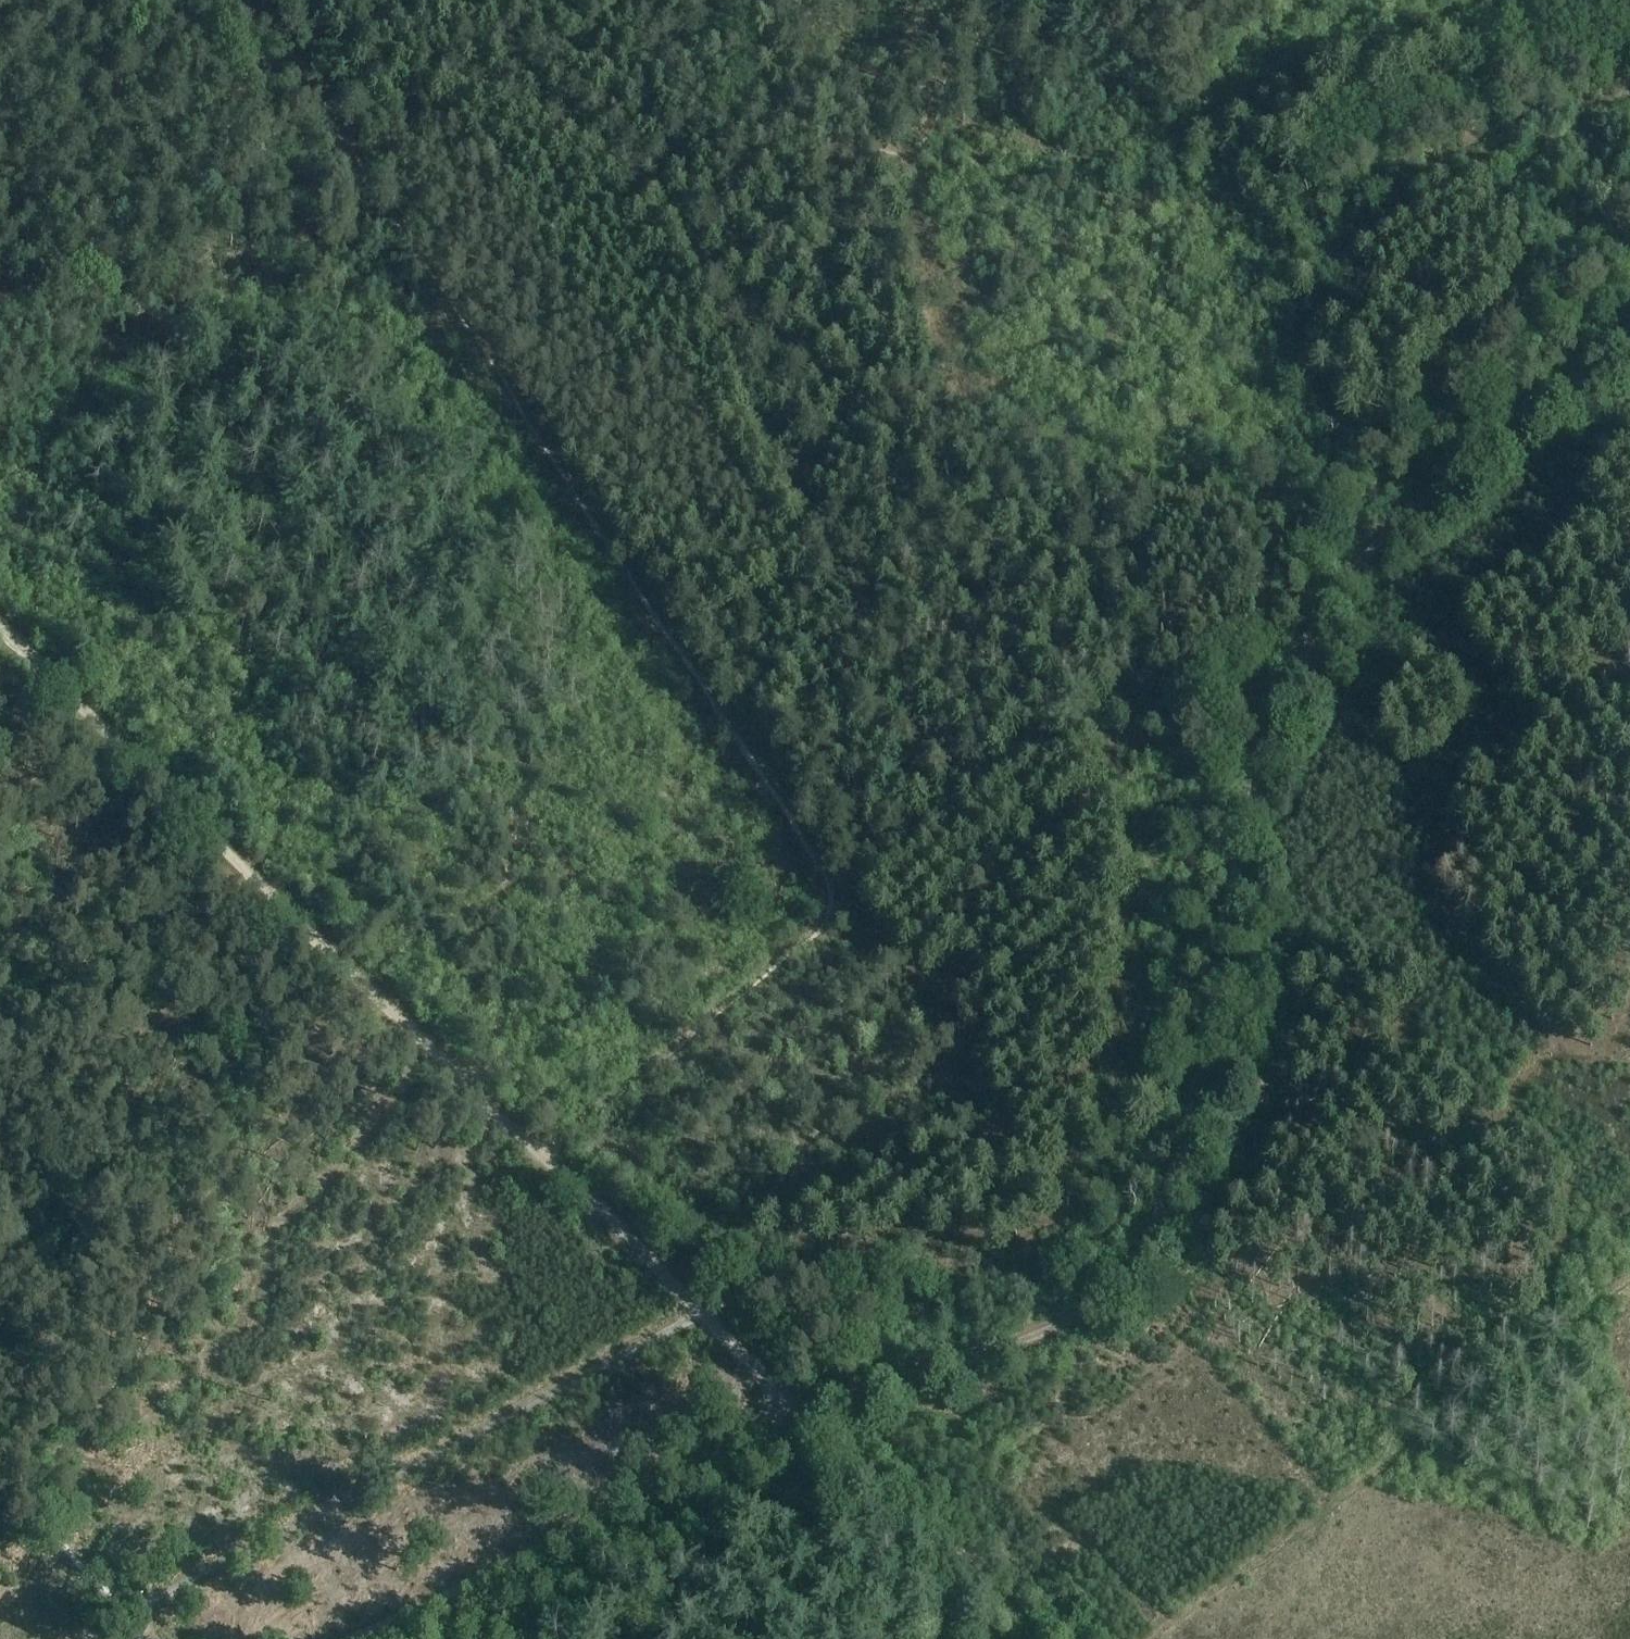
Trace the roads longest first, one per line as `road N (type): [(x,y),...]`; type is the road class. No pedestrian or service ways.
road 1 (track): [(1629,332),(1387,532),(1333,598),(1299,658),(1248,806),(1184,1139),(1165,1197),(1121,1276),(1082,1311),(1027,1338),(785,1407)]
road 2 (track): [(239,0),(833,905),(819,930),(670,1042),(540,1155)]
road 3 (track): [(540,1155),(0,625)]
road 4 (track): [(352,1638),(465,1586),(785,1407)]
road 5 (track): [(785,1407),(704,1312),(540,1155)]
road 6 (track): [(785,1407),(944,1575)]

